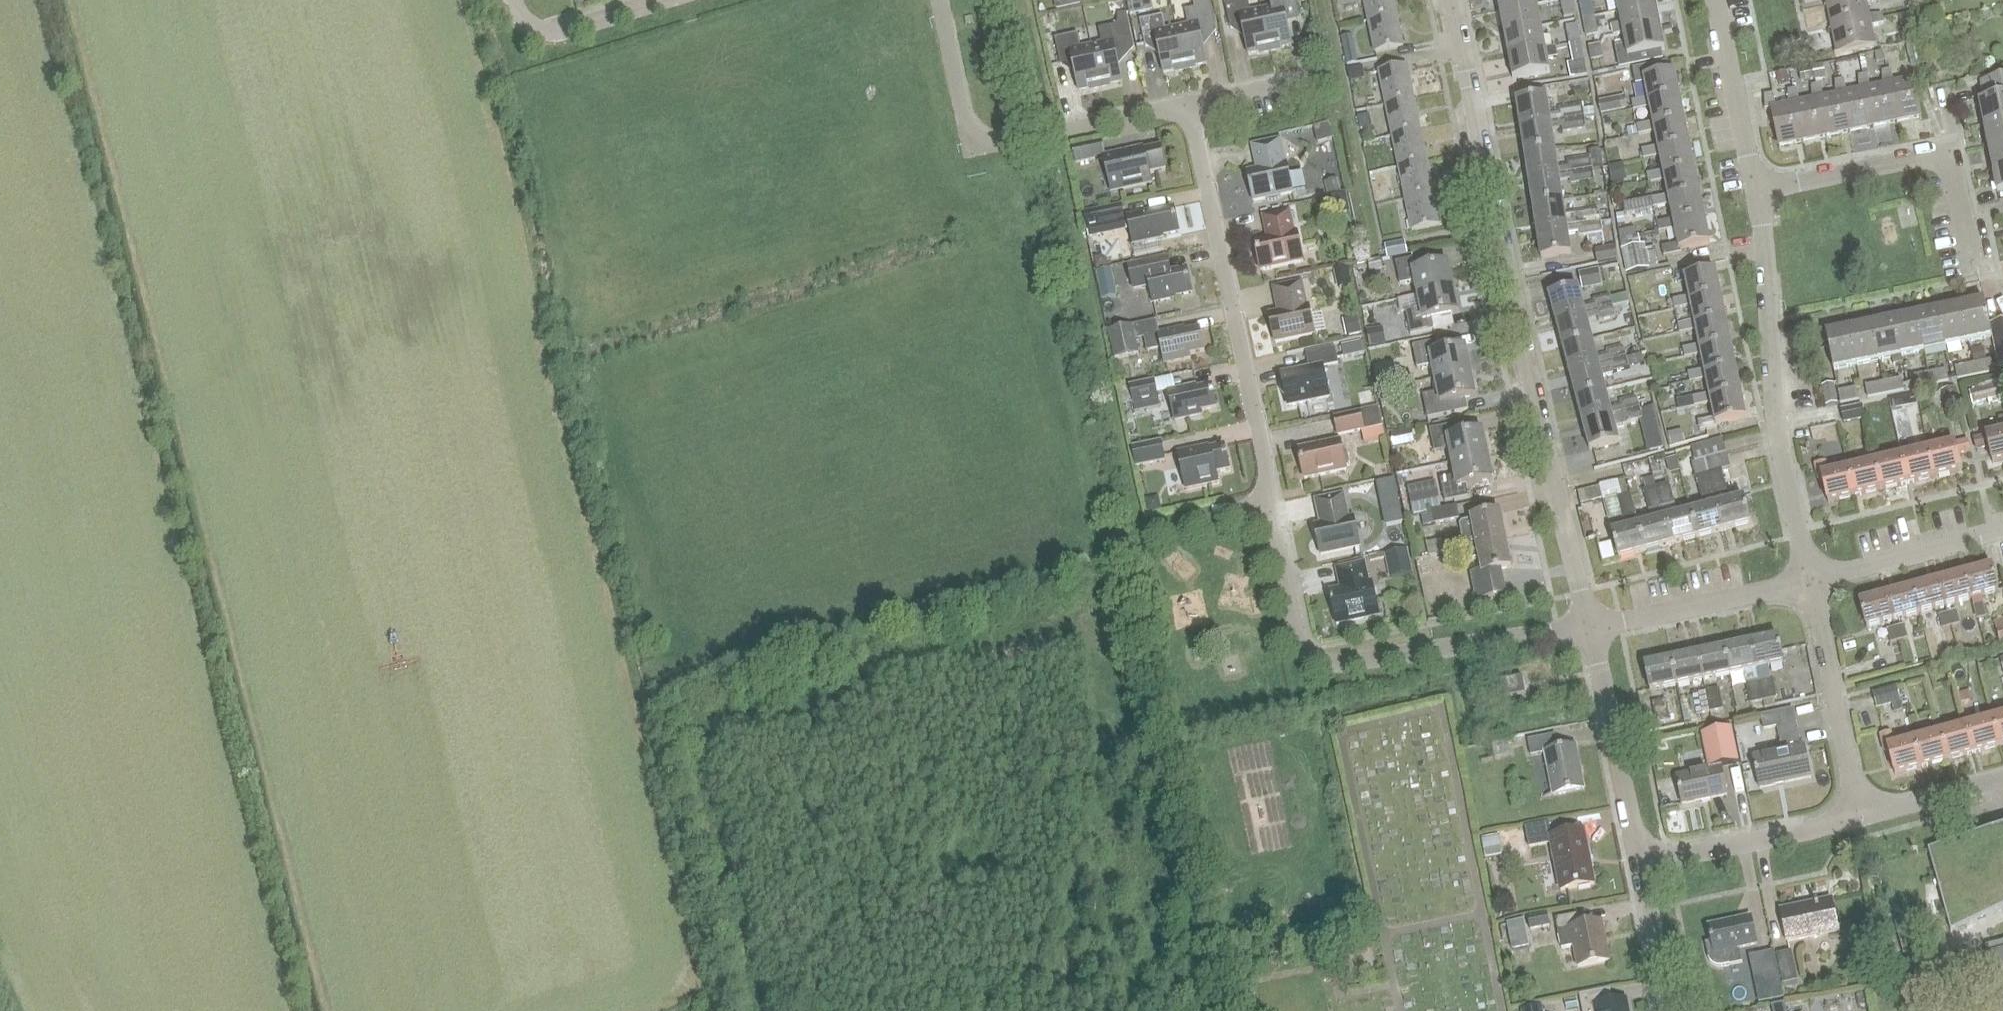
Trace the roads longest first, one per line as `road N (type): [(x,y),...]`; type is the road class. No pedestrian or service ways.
road 1 (residential): [(1188,103),(1267,464),(1263,505),(1309,657),(1345,667),(1591,627)]
road 2 (residential): [(1591,627),(1455,0)]
road 3 (residential): [(1809,580),(1779,431),(1759,190)]
road 4 (residential): [(1188,103),(972,147),(943,0)]
road 5 (residential): [(1975,270),(1951,153),(1759,190)]
road 6 (residential): [(1637,869),(1591,627)]
road 7 (residential): [(1859,819),(1809,580)]
road 8 (residential): [(1637,869),(1859,819)]
road 9 (residential): [(1591,627),(1809,580)]
road 10 (residential): [(1809,580),(2002,529)]
road 11 (residential): [(1759,190),(1720,0)]
road 12 (residential): [(1859,819),(2002,780)]
road 13 (residential): [(1668,1010),(1637,869)]
road 14 (residential): [(532,29),(556,35),(667,0)]

